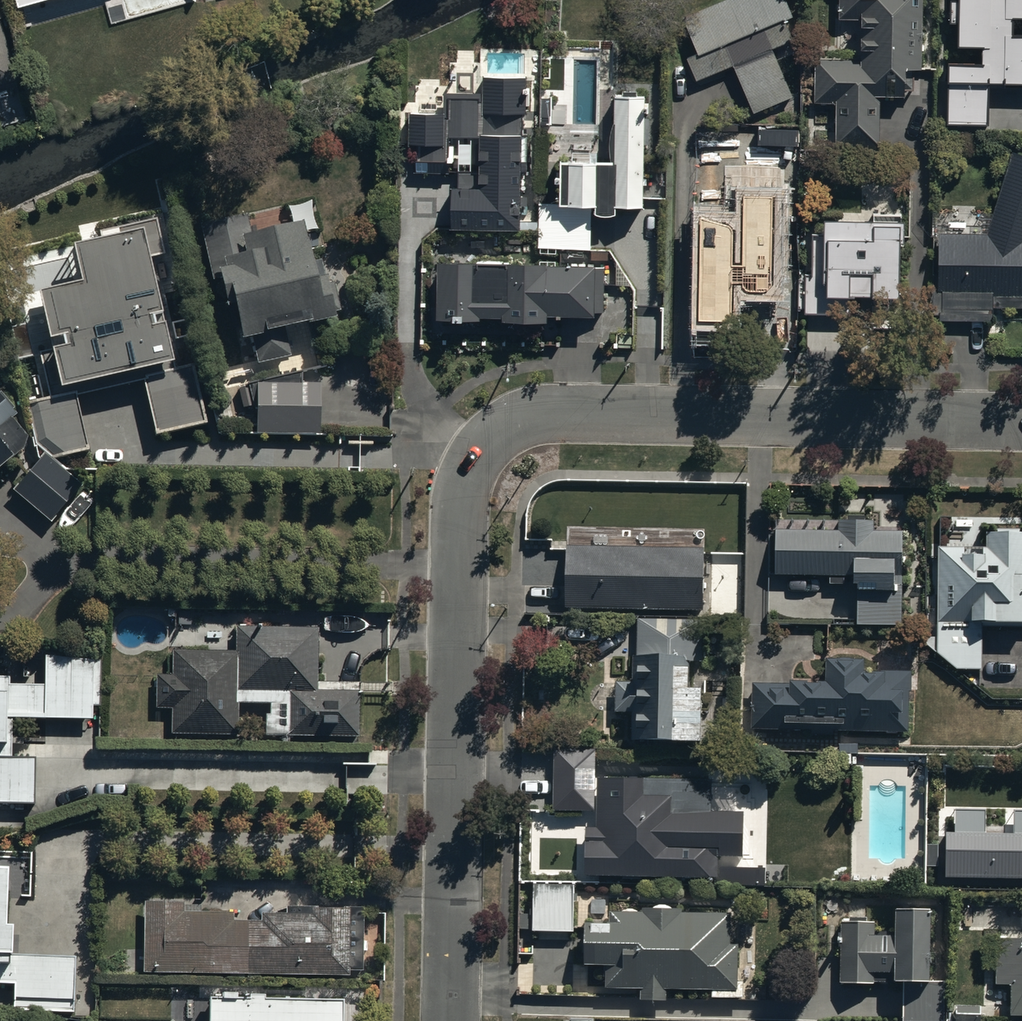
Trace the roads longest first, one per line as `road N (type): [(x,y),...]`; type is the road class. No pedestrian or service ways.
road 1 (residential): [(452,1020),(457,514),(469,466),(493,436),(522,419),(573,413),(1021,422)]

